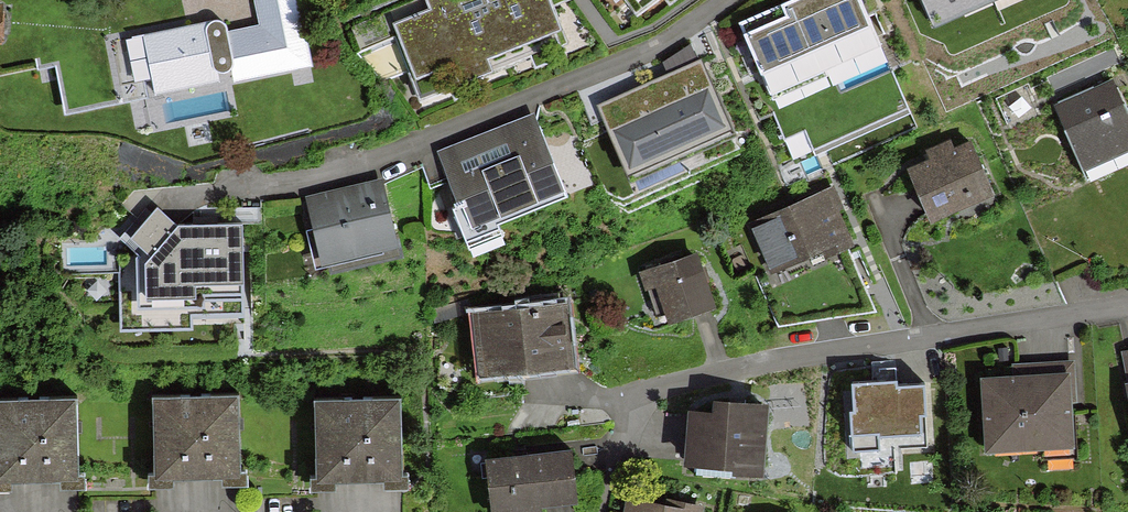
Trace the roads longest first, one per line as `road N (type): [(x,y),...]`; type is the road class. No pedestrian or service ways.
road 1 (residential): [(1127,304),(678,384),(644,396),(615,451)]
road 2 (residential): [(732,0),(656,48),(426,143),(264,187)]

